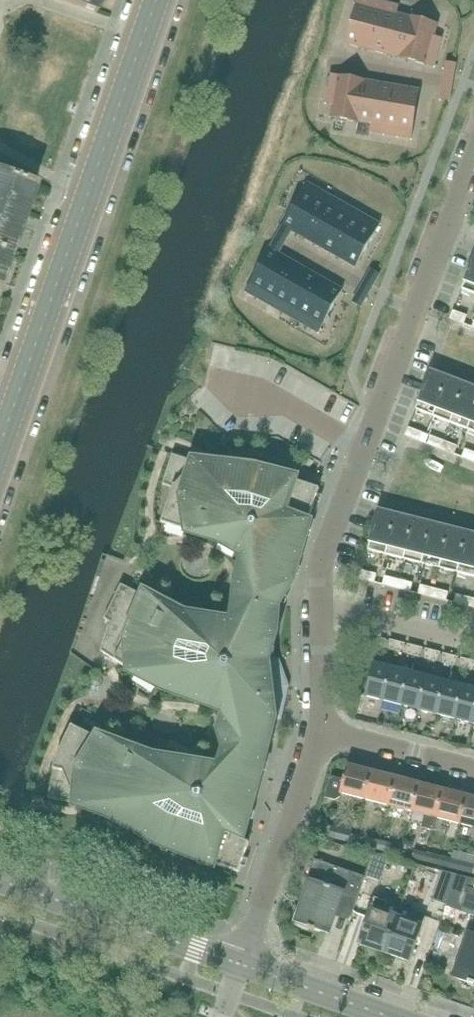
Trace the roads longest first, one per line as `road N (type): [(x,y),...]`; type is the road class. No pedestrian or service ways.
road 1 (tertiary): [(0,450),(157,0)]
road 2 (residential): [(322,606),(323,568),(454,218)]
road 3 (tertiary): [(243,964),(0,879)]
road 4 (residential): [(243,964),(316,730)]
road 5 (residential): [(473,771),(316,730)]
road 6 (tertiary): [(392,1016),(243,964)]
road 7 (residential): [(322,606),(473,647)]
road 8 (residential): [(316,730),(322,606)]

